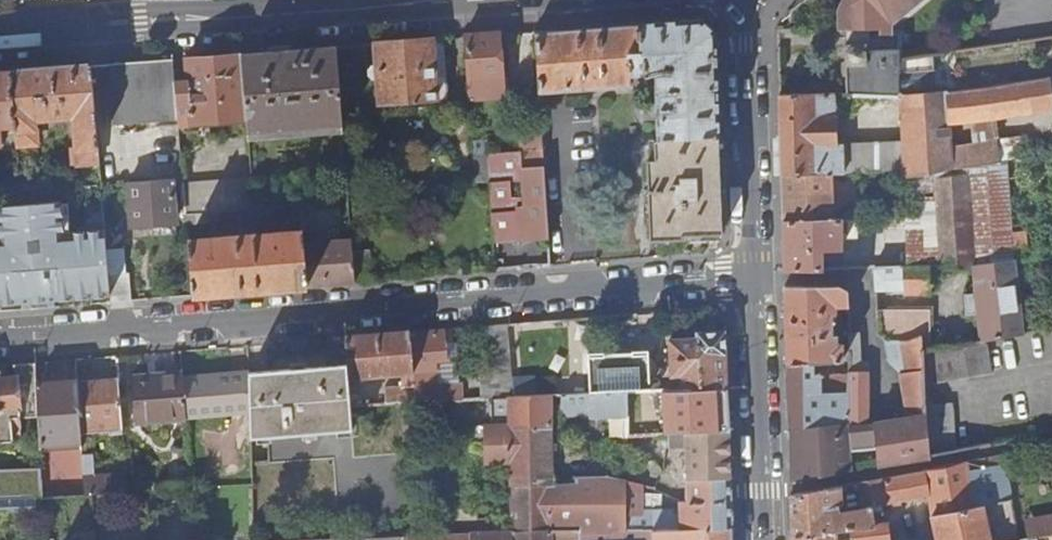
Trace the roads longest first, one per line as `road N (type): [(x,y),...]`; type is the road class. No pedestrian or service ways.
road 1 (residential): [(0,339),(751,278)]
road 2 (secondary): [(453,0),(60,26)]
road 3 (residential): [(747,0),(751,278)]
road 4 (residential): [(751,278),(763,539)]

